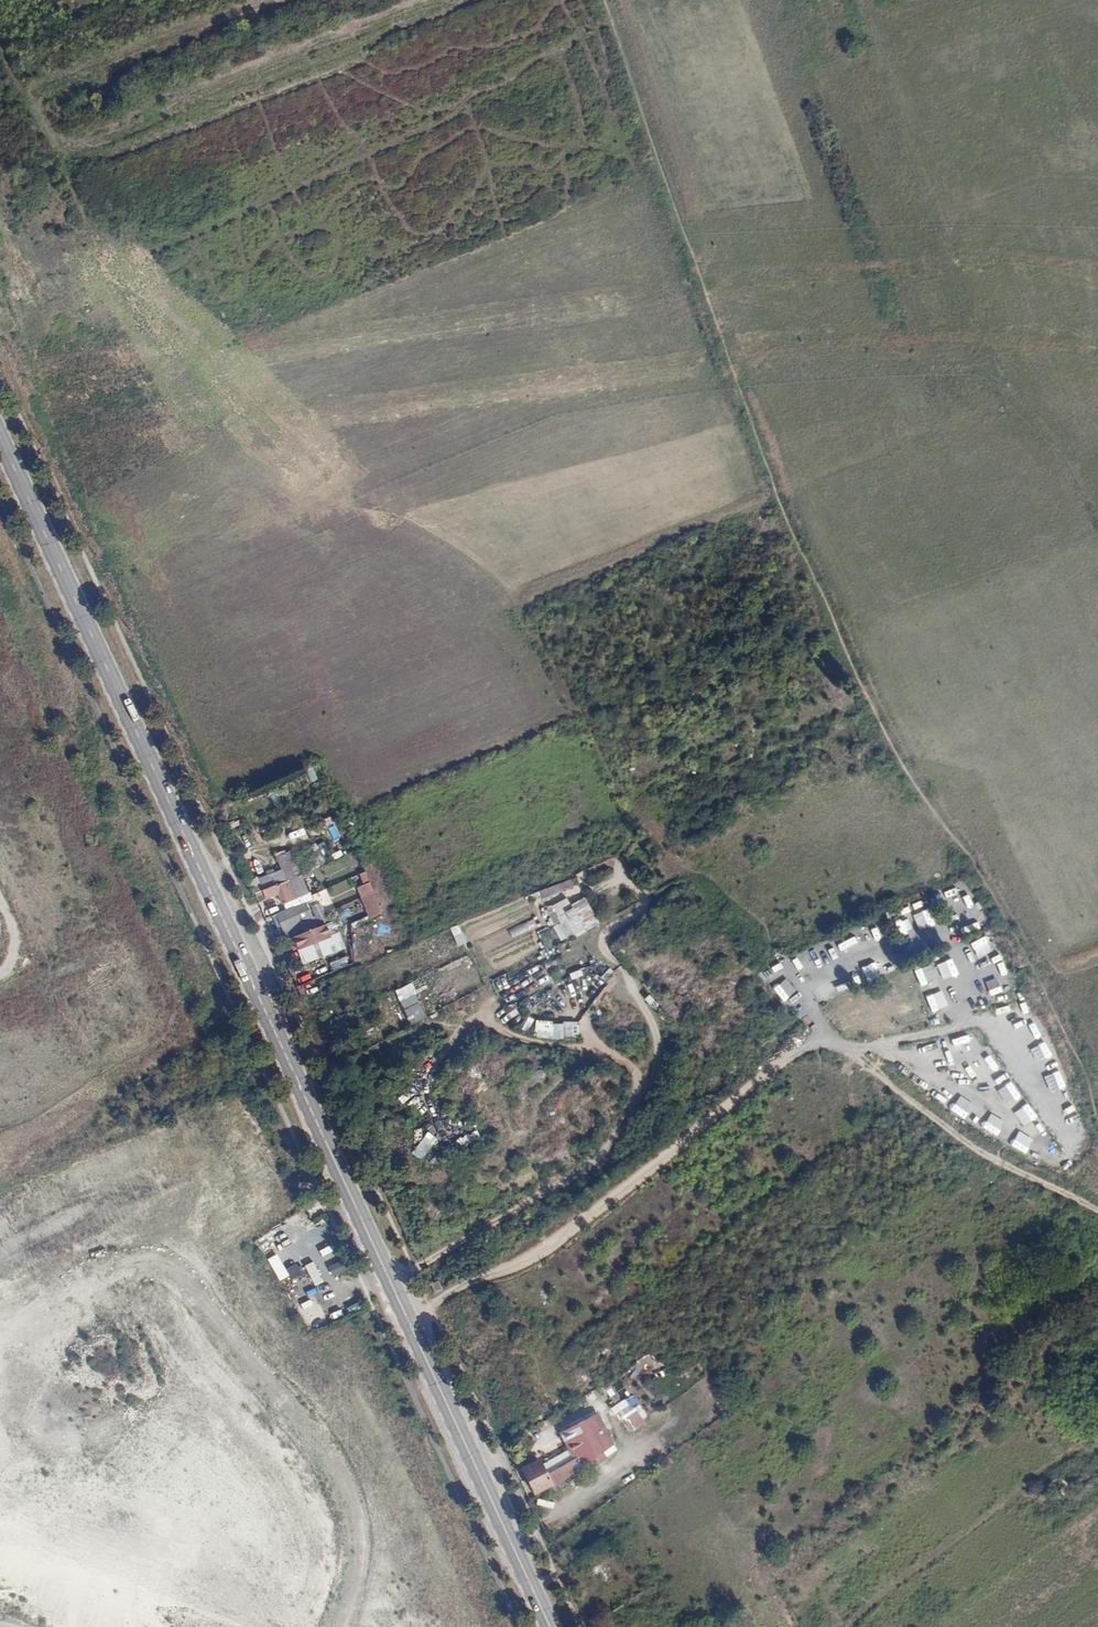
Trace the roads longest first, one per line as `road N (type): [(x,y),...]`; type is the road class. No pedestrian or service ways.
road 1 (primary): [(0,438),(550,1626)]
road 2 (track): [(1097,1114),(1038,980),(879,716),(800,545),(603,0)]
road 3 (primary): [(1097,290),(788,296),(607,319),(209,392),(156,394),(122,384)]
road 4 (primary): [(157,758),(126,557),(129,532),(153,484),(199,450),(235,438),(606,344)]
road 5 (primary): [(41,498),(76,555),(125,748),(247,1019)]
road 6 (primary): [(517,335),(191,357),(77,321),(0,258)]
road 7 (track): [(828,1036),(770,1068),(534,1250),(407,1319)]
road 8 (primary): [(606,344),(856,317),(1097,316)]
road 9 (primary): [(136,454),(157,432),(196,419),(606,344)]
road 10 (track): [(828,1036),(976,1148),(1097,1209)]
road 11 (primary): [(157,758),(108,592),(110,488)]
road 12 (primary): [(270,1007),(157,758)]
road 13 (track): [(846,1626),(1018,1488)]

